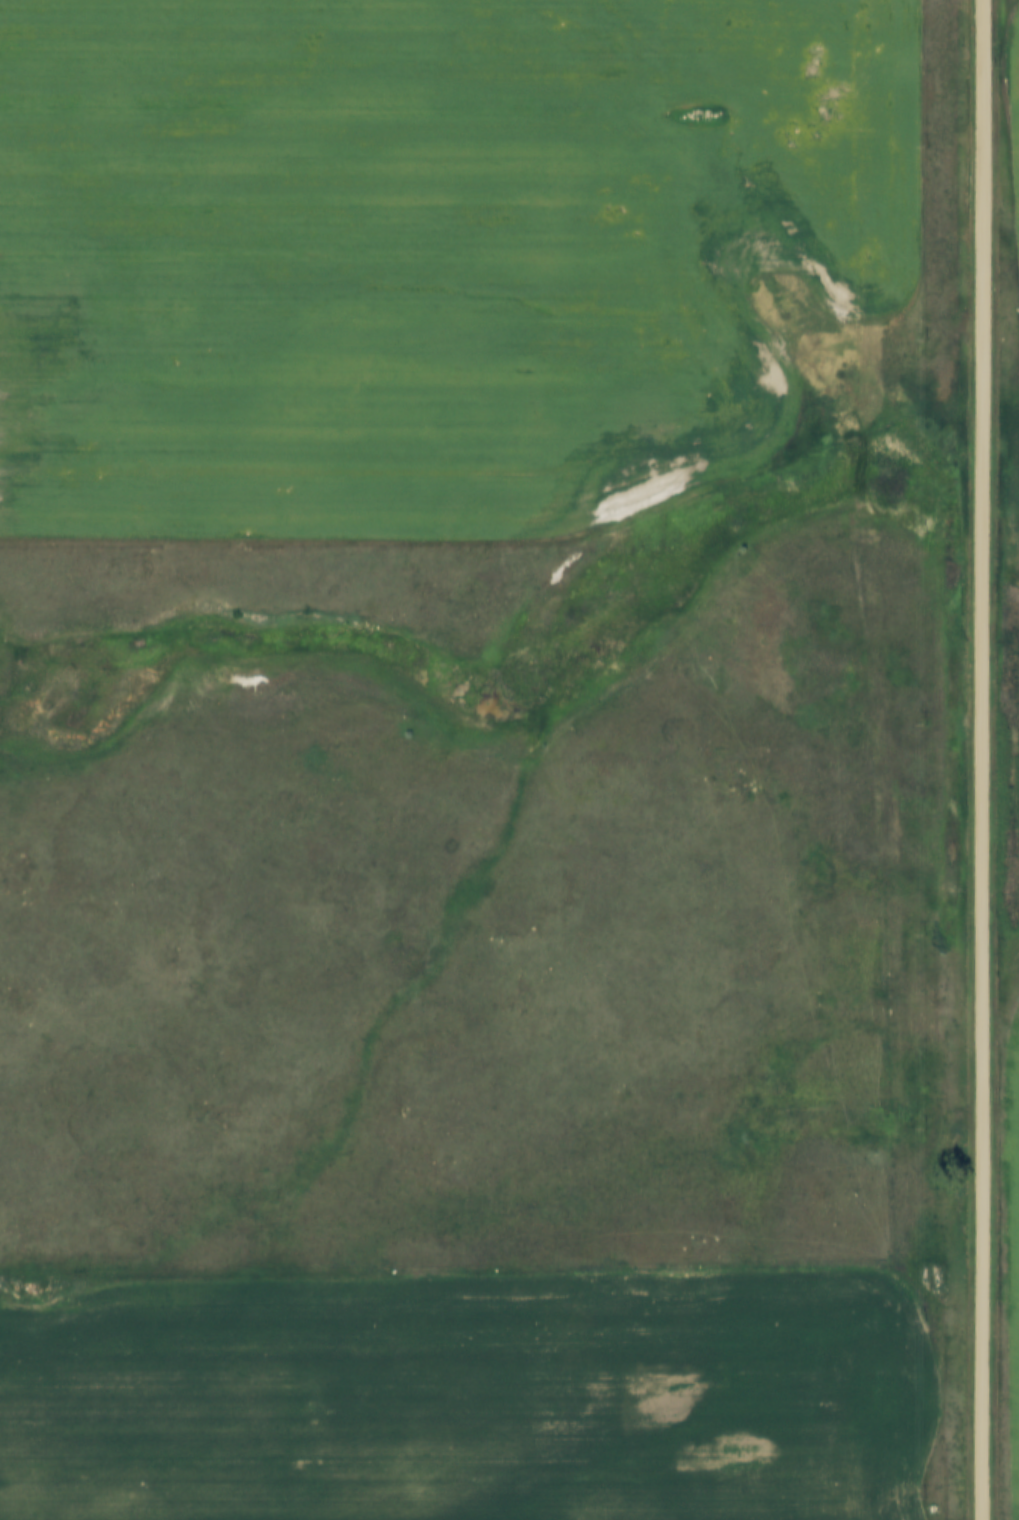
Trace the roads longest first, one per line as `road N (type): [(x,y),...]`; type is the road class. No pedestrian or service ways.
road 1 (residential): [(982,1519),(984,0)]

